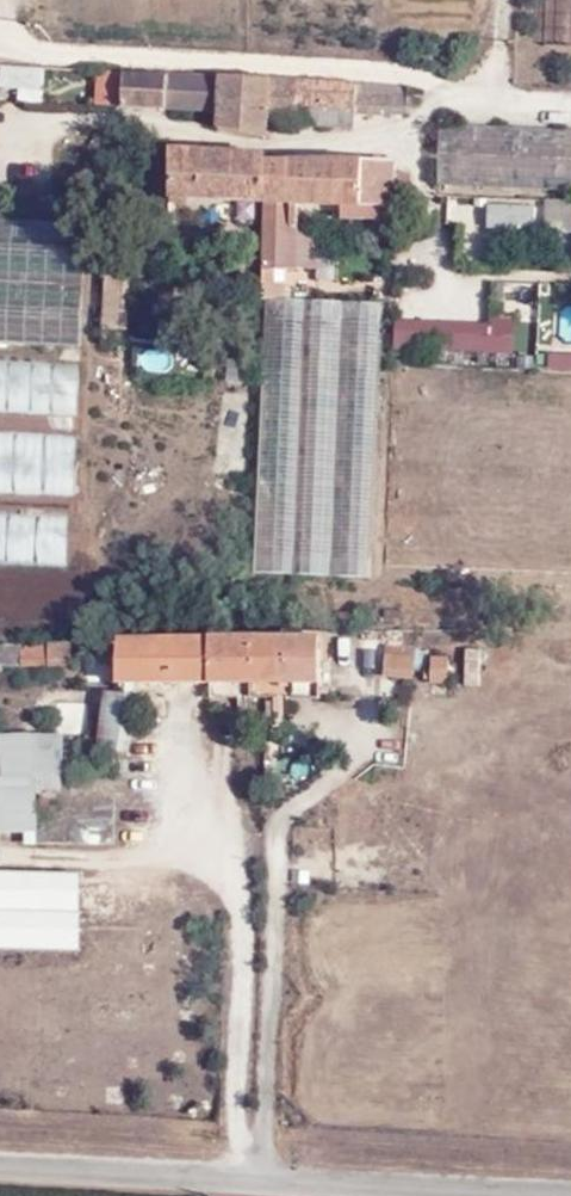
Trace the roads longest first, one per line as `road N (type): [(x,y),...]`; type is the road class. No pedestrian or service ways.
road 1 (unclassified): [(453,1195),(0,1174)]

